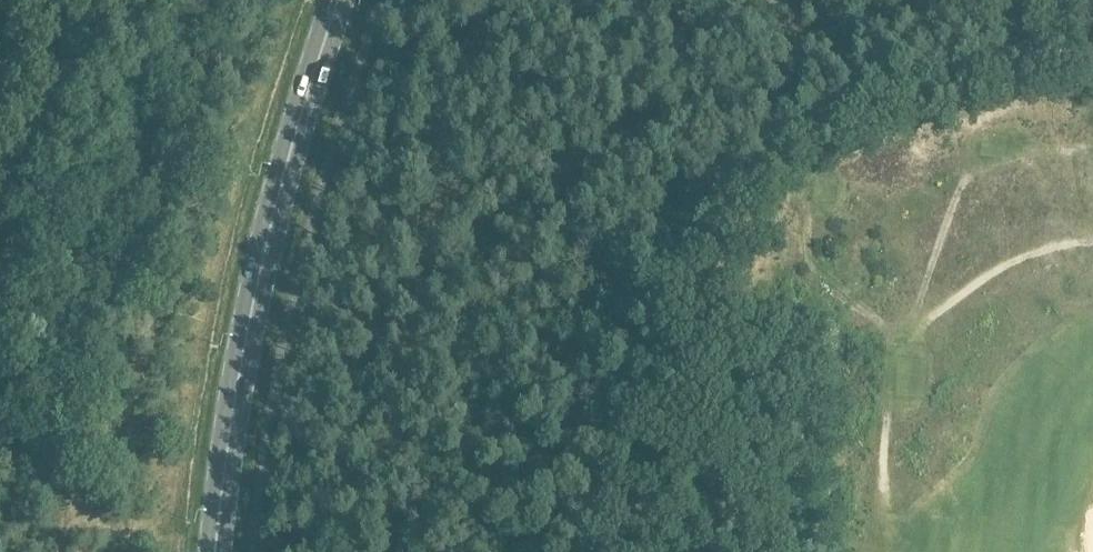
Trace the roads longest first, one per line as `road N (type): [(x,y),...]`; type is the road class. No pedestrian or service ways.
road 1 (track): [(1092,51),(990,63),(927,81),(821,127),(737,189),(679,267),(647,338),(611,449),(602,551)]
road 2 (primary): [(213,551),(258,272),(337,0)]

